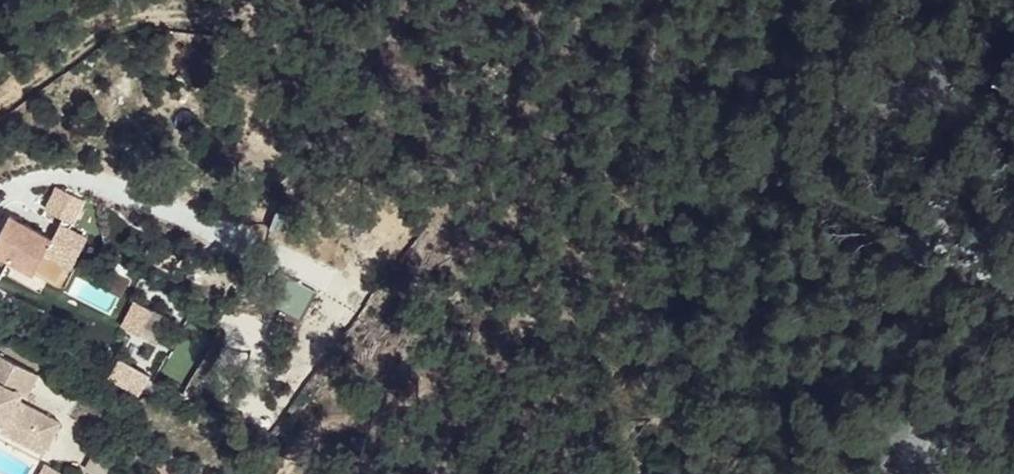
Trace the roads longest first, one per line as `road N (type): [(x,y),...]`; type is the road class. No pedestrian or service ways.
road 1 (track): [(645,0),(615,344),(737,473)]
road 2 (track): [(0,86),(130,17),(226,0)]

